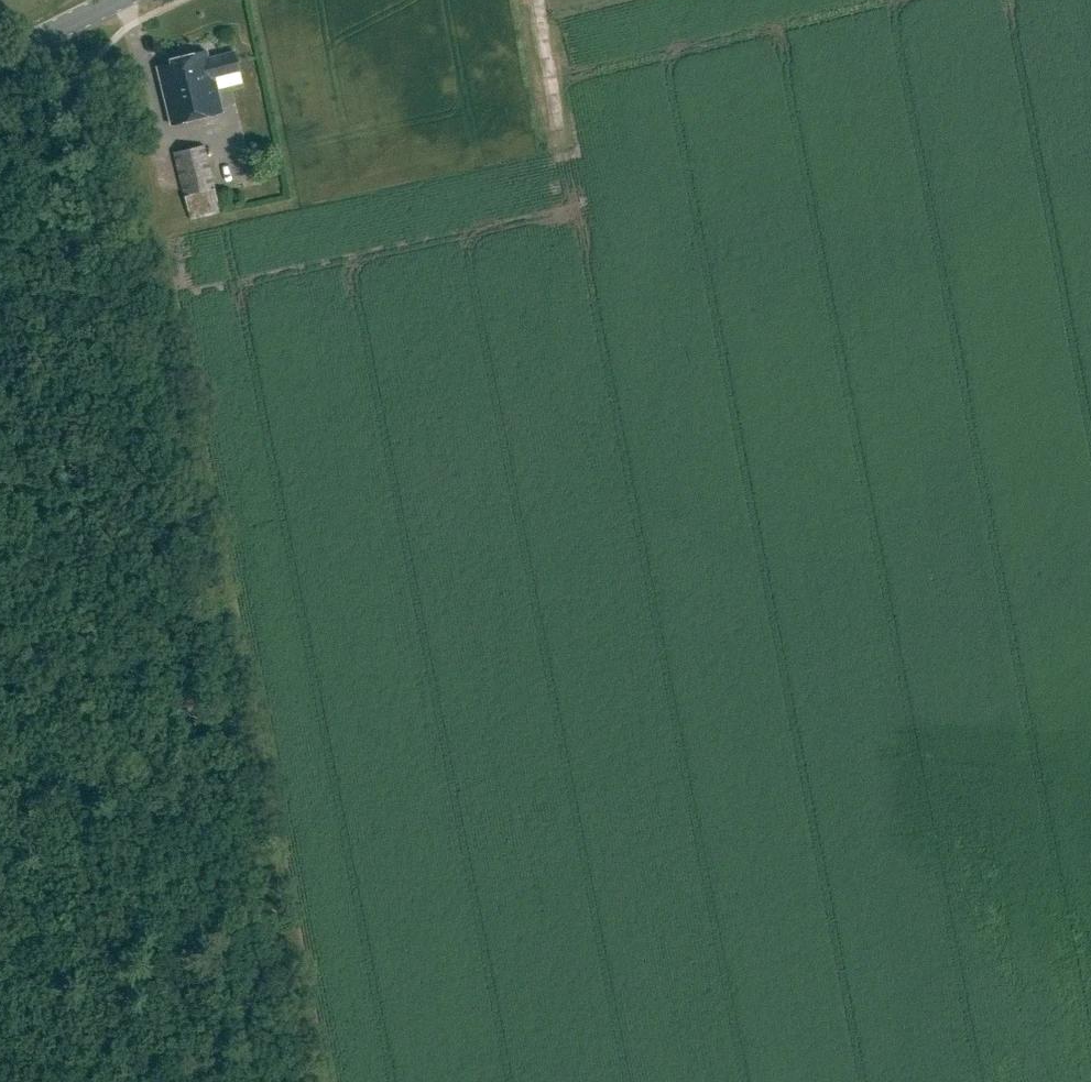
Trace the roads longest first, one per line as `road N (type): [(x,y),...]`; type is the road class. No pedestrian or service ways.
road 1 (tertiary): [(0,57),(117,0)]

